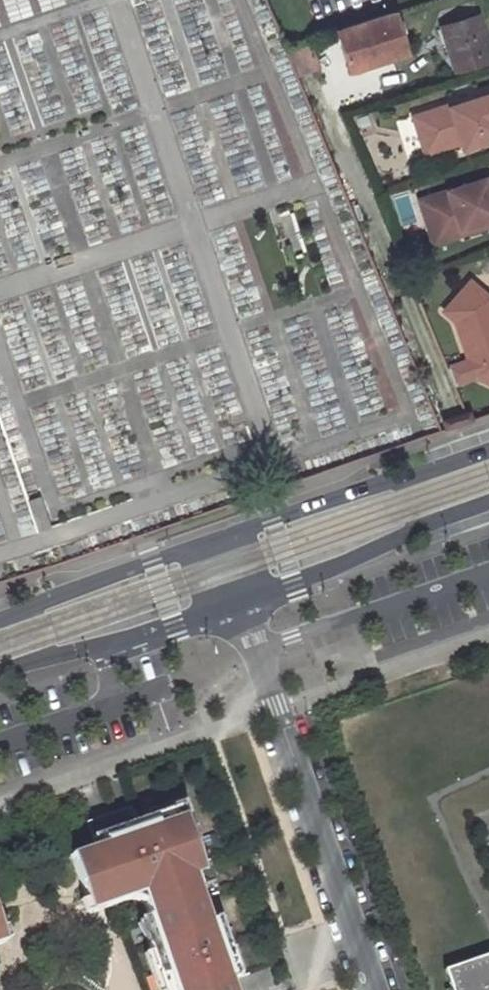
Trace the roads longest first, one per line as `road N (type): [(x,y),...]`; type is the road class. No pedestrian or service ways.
road 1 (unclassified): [(241,602),(375,989)]
road 2 (tertiary): [(488,451),(222,545)]
road 3 (tertiary): [(241,602),(488,503)]
road 4 (tertiary): [(0,671),(241,602)]
road 5 (tertiary): [(222,545),(0,621)]

